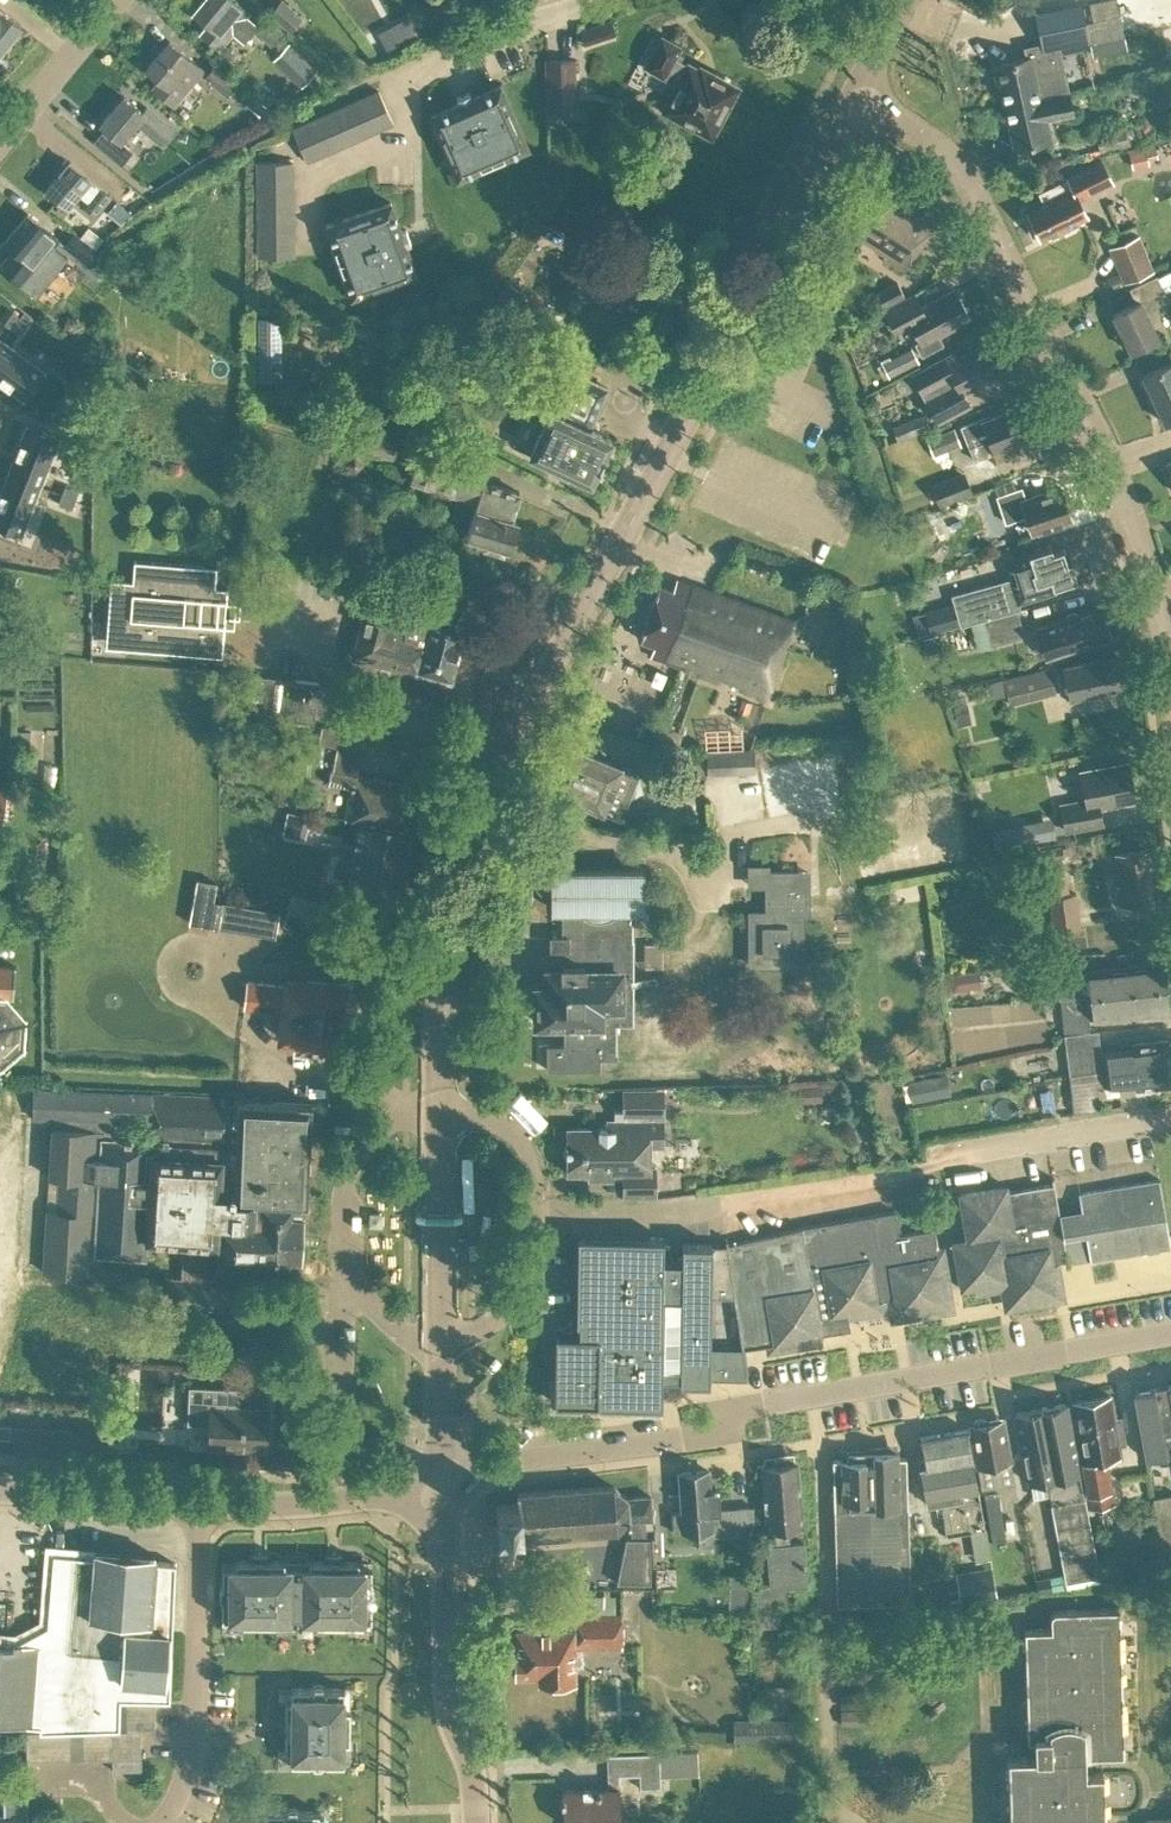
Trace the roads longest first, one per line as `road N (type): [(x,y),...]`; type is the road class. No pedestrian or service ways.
road 1 (tertiary): [(442,1480),(436,1105),(439,980),(455,912),(535,702),(856,98)]
road 2 (unclassified): [(442,1480),(486,1459),(714,1429),(750,1410),(1007,1363),(1032,1370),(1170,1344)]
road 3 (unclassified): [(1170,672),(1150,571),(1124,500),(972,185),(925,136),(856,98)]
road 4 (residential): [(302,192),(405,152),(404,87),(426,72),(579,0)]
road 5 (tertiary): [(473,1822),(471,1782),(448,1700),(442,1480)]
road 6 (residential): [(154,1822),(179,1787),(188,1730),(200,1502)]
road 7 (unclassified): [(442,1480),(300,1503),(200,1502)]
road 8 (unclassified): [(200,1502),(0,1491)]
road 9 (residential): [(0,140),(115,0)]

